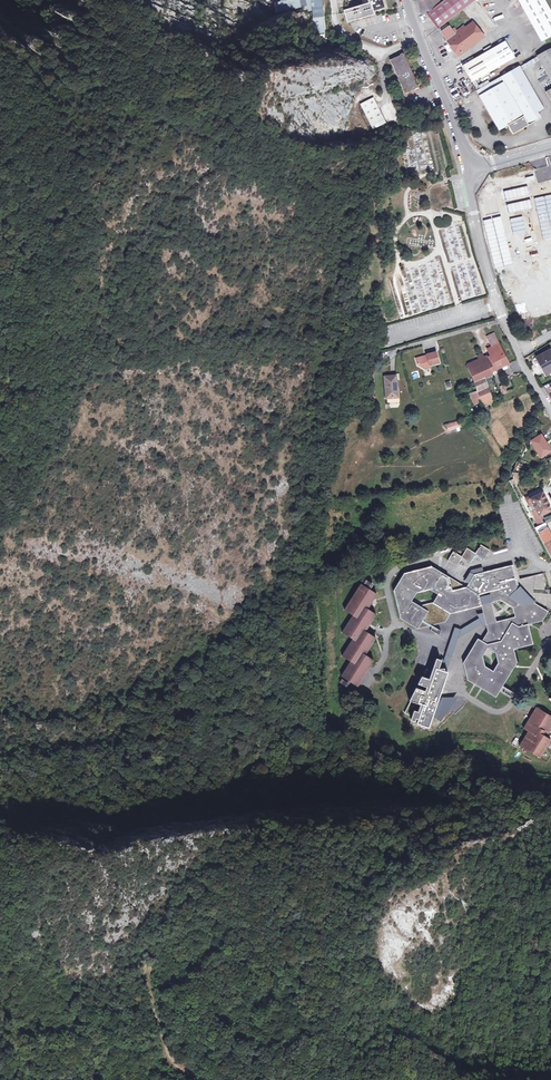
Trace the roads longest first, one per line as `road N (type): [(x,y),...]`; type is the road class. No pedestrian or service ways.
road 1 (unclassified): [(472,167),(407,0)]
road 2 (unclassified): [(504,320),(468,188),(472,167)]
road 3 (track): [(206,1079),(185,1073),(168,1053),(144,969)]

